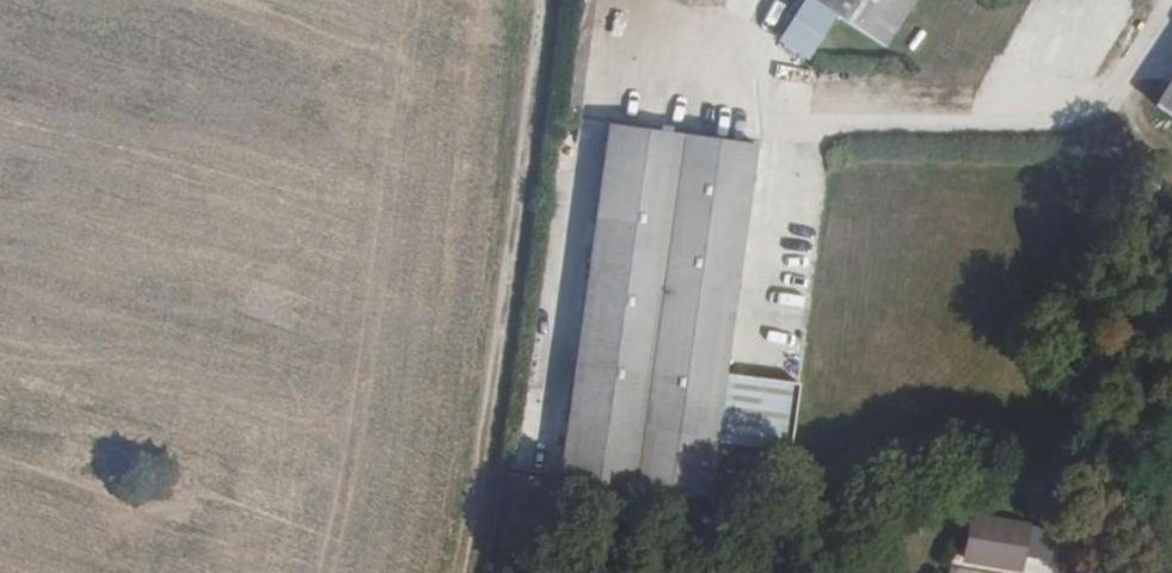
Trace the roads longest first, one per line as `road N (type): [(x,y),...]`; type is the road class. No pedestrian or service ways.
road 1 (track): [(542,0),(510,271),(459,572)]
road 2 (residential): [(1164,0),(1116,74),(1068,115),(1008,126),(786,128)]
road 3 (residential): [(786,128),(759,353)]

